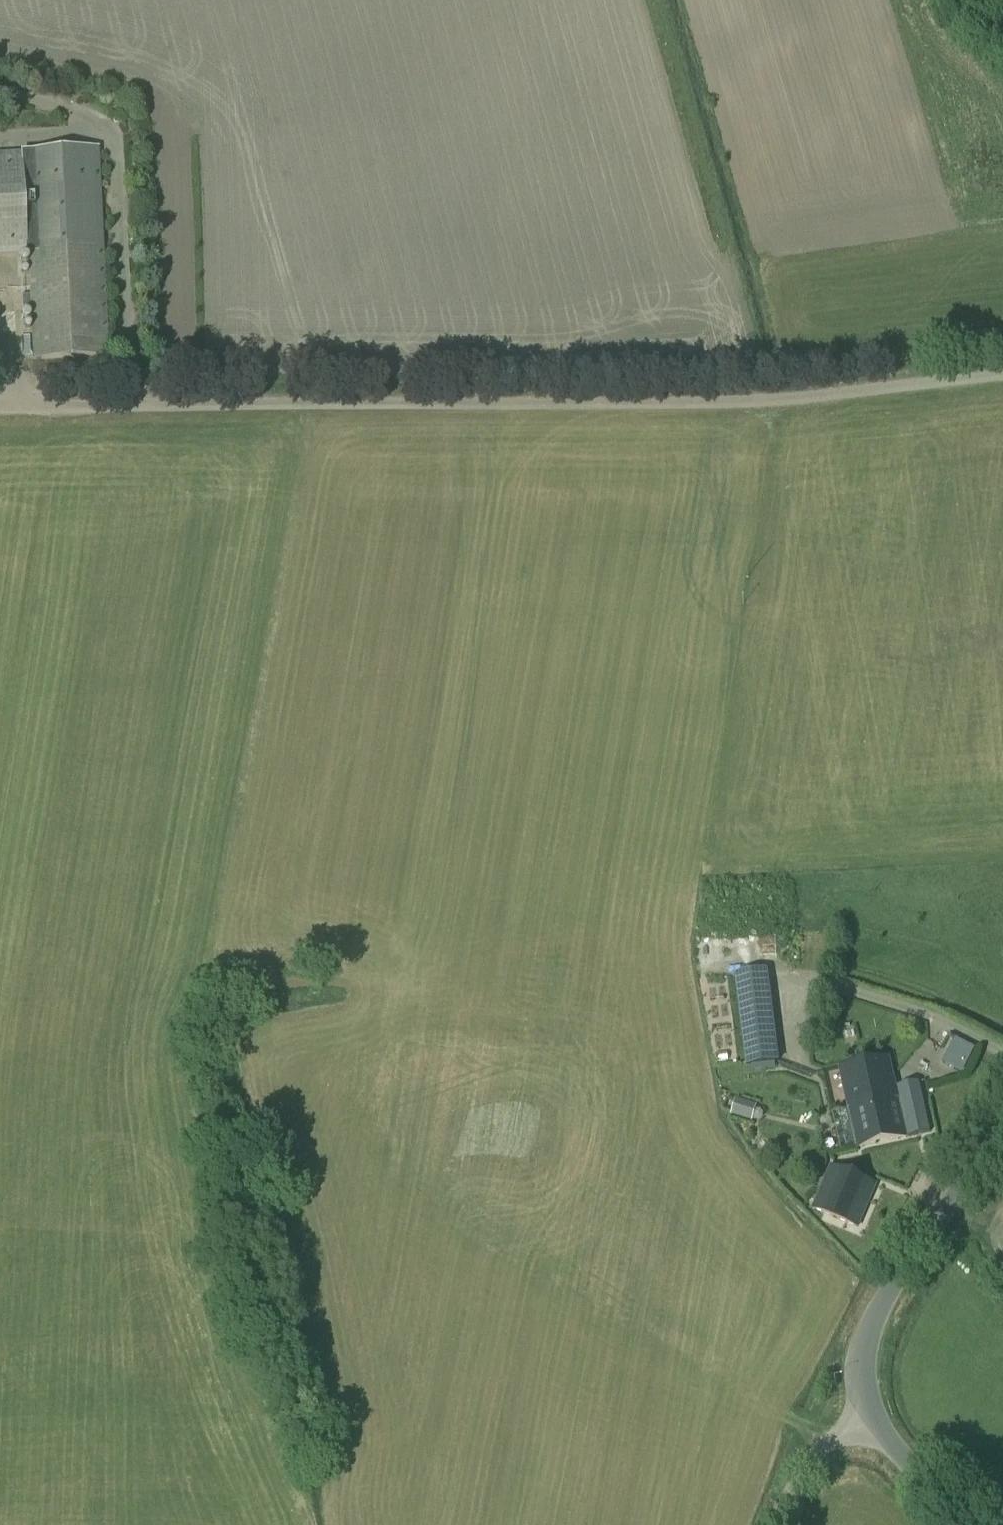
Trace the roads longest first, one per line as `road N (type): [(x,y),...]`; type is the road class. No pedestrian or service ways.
road 1 (unclassified): [(1002,372),(737,401),(0,413)]
road 2 (unclassified): [(869,1427),(863,1367),(873,1337),(905,1277),(1002,1145)]
road 3 (unclassified): [(958,1524),(869,1427)]
road 4 (unclassified): [(785,1524),(822,1460),(869,1427)]

